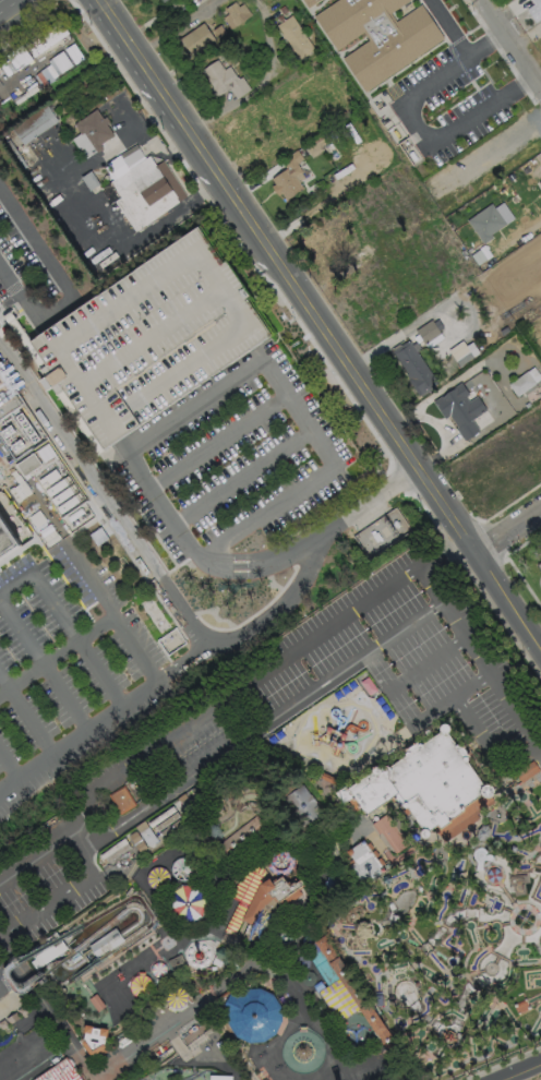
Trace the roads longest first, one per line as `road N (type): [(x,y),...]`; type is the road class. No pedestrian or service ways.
road 1 (residential): [(472,552),(99,0)]
road 2 (residential): [(540,652),(472,552)]

